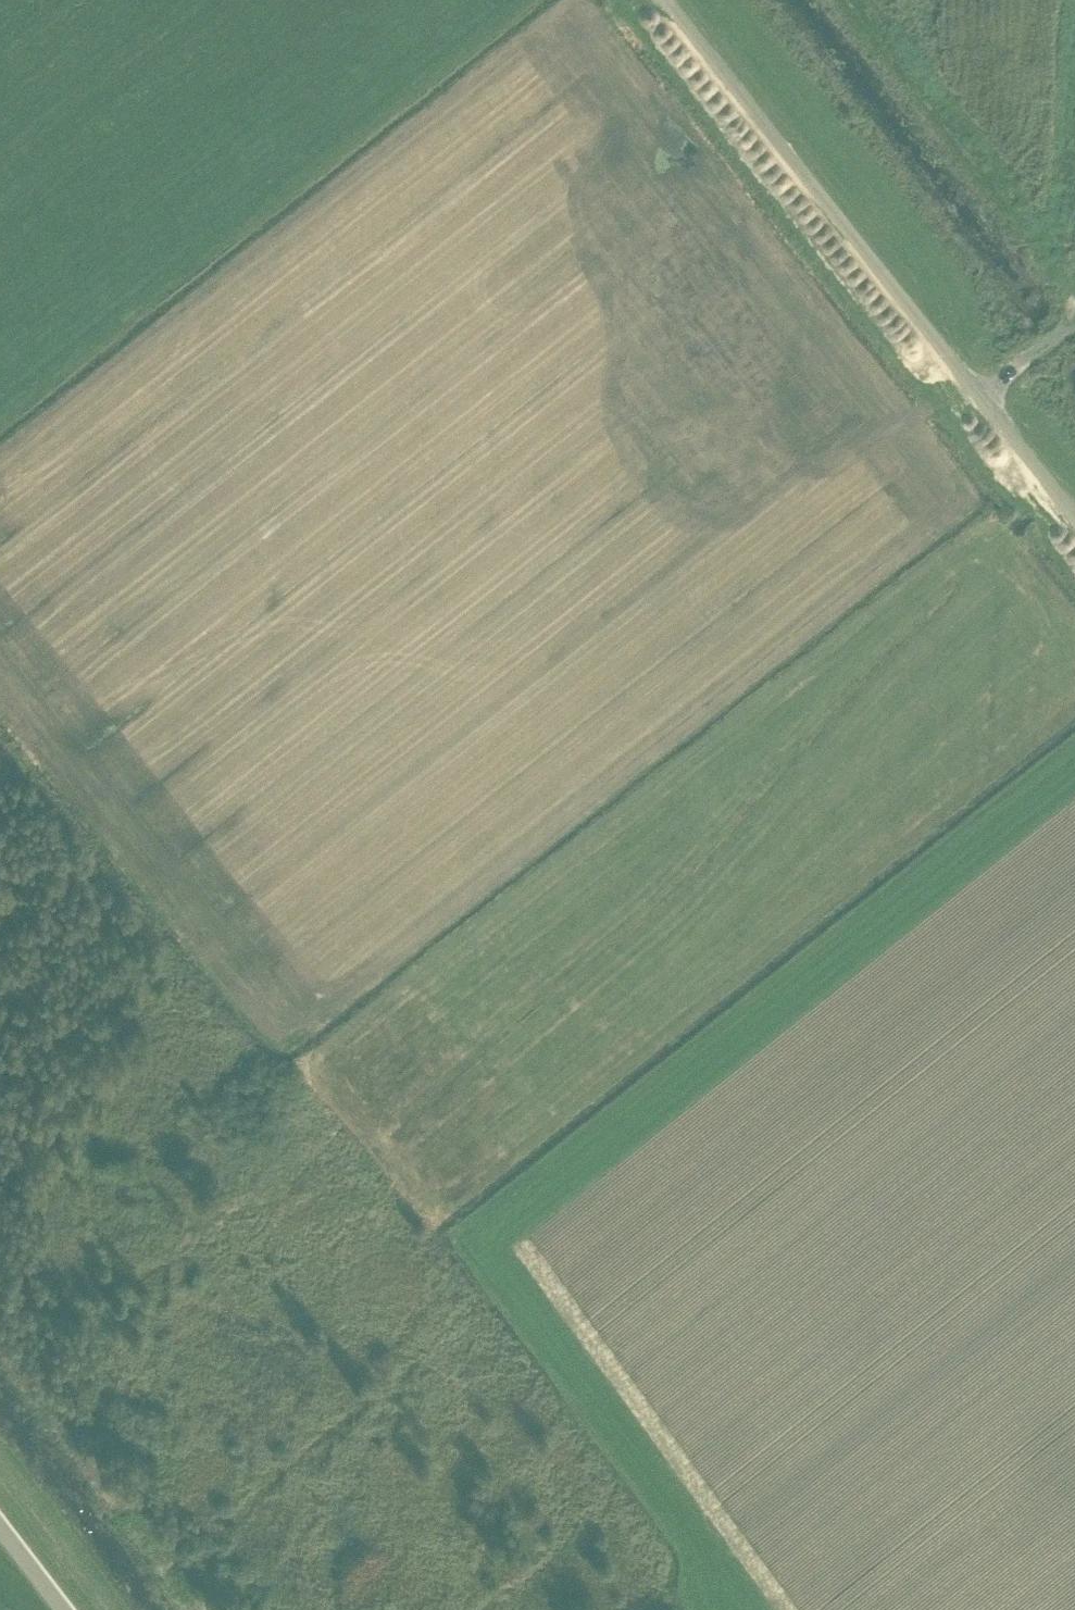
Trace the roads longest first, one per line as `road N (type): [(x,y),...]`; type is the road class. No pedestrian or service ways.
road 1 (unclassified): [(1074,519),(662,0)]

